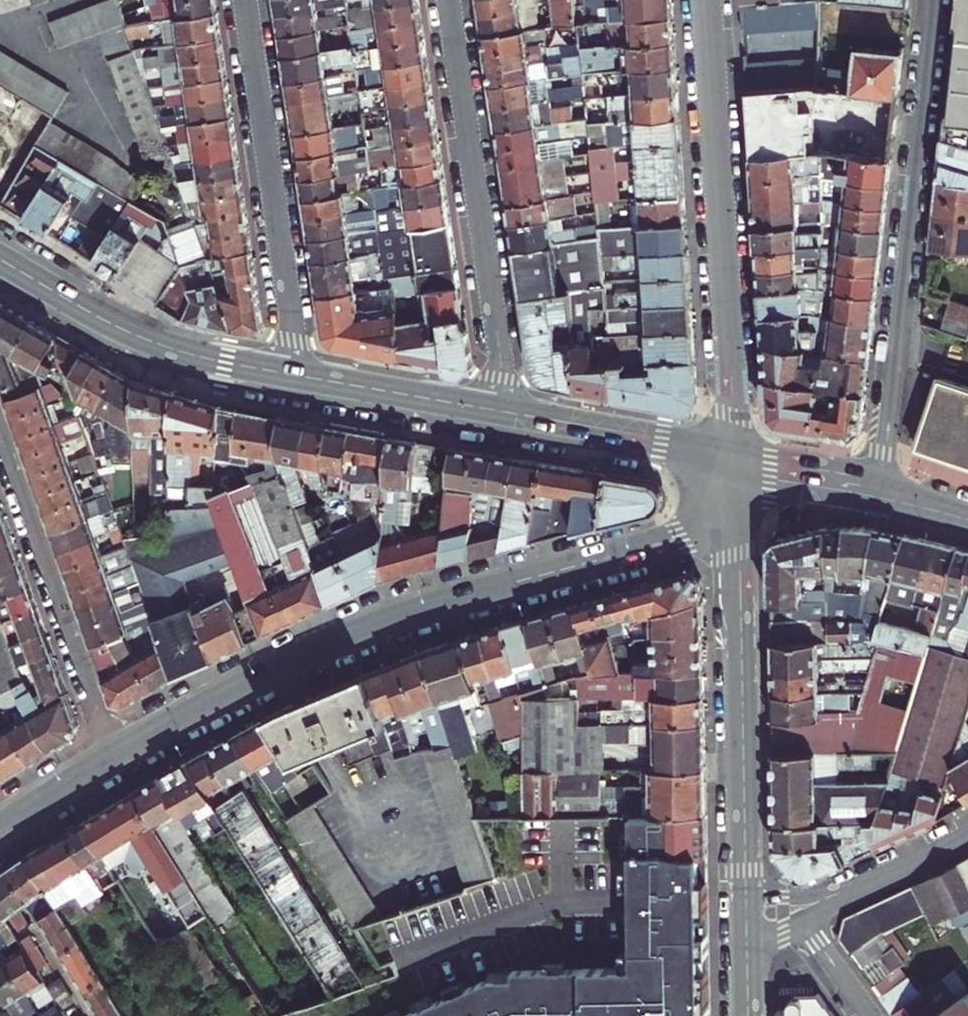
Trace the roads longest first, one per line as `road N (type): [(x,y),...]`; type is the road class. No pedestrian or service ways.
road 1 (primary): [(112,755),(246,682),(382,621),(739,521)]
road 2 (residential): [(880,492),(934,0)]
road 3 (residential): [(707,0),(737,459)]
road 4 (residential): [(506,412),(450,0)]
road 5 (primary): [(746,916),(739,521)]
road 6 (residential): [(244,0),(301,376)]
road 7 (residential): [(0,444),(112,755)]
road 8 (primary): [(301,376),(145,340),(0,260)]
road 9 (primary): [(737,459),(506,412)]
road 10 (primary): [(506,412),(301,376)]
road 11 (residential): [(795,909),(967,830)]
road 12 (primary): [(880,492),(737,459)]
road 13 (primary): [(0,825),(112,755)]
road 14 (residential): [(795,909),(872,1015)]

